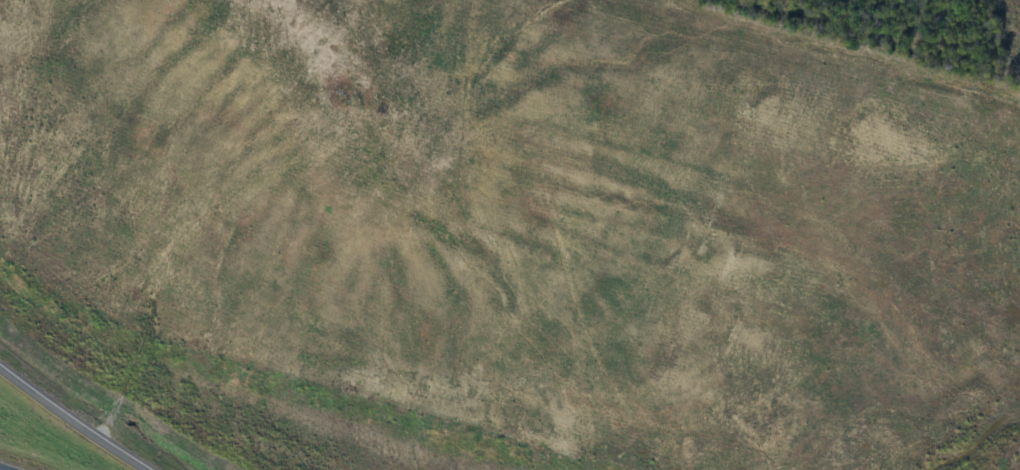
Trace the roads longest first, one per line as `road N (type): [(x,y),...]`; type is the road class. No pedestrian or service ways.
road 1 (trunk): [(146,469),(0,367)]

